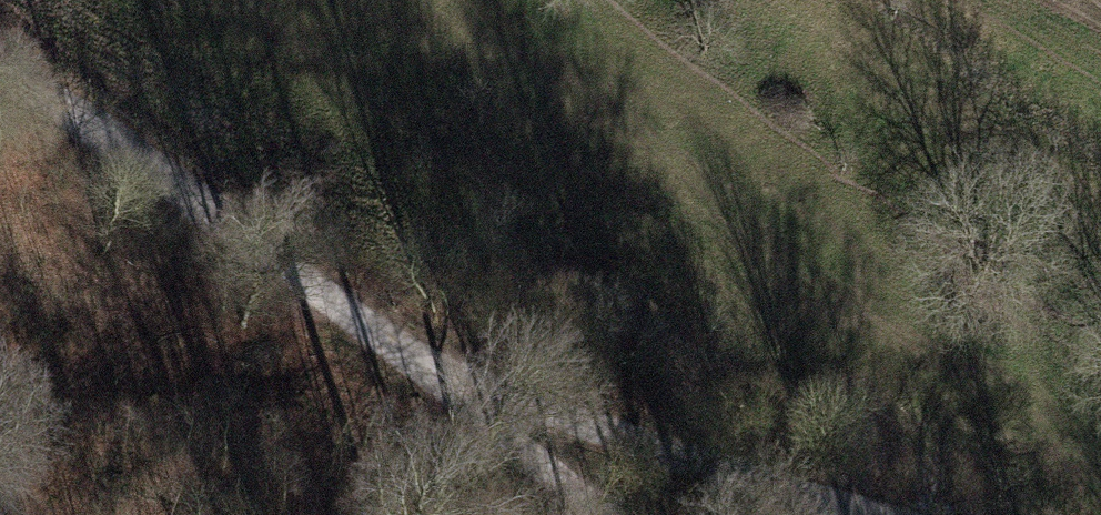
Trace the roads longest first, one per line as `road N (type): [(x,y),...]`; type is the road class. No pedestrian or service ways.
road 1 (track): [(0,64),(636,514)]
road 2 (track): [(414,359),(860,514)]

